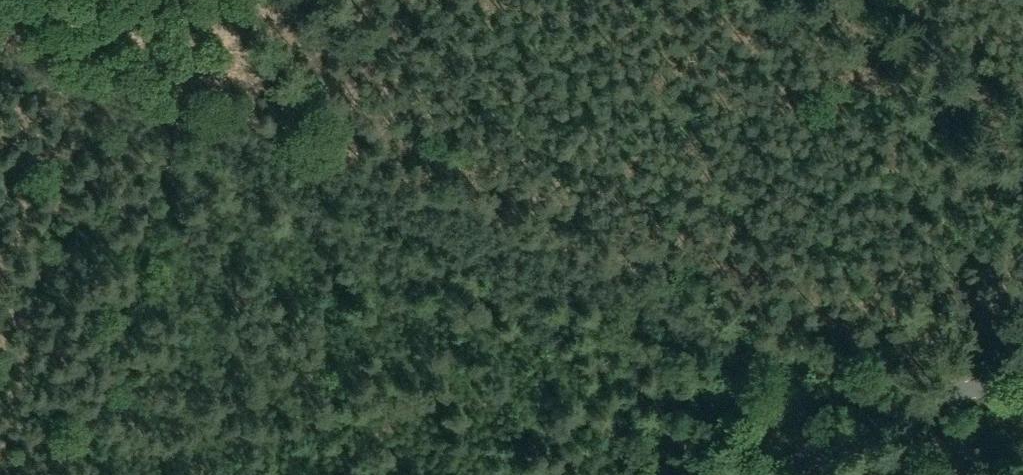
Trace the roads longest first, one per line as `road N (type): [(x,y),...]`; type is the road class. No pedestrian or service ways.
road 1 (tertiary): [(775,474),(1022,368)]

